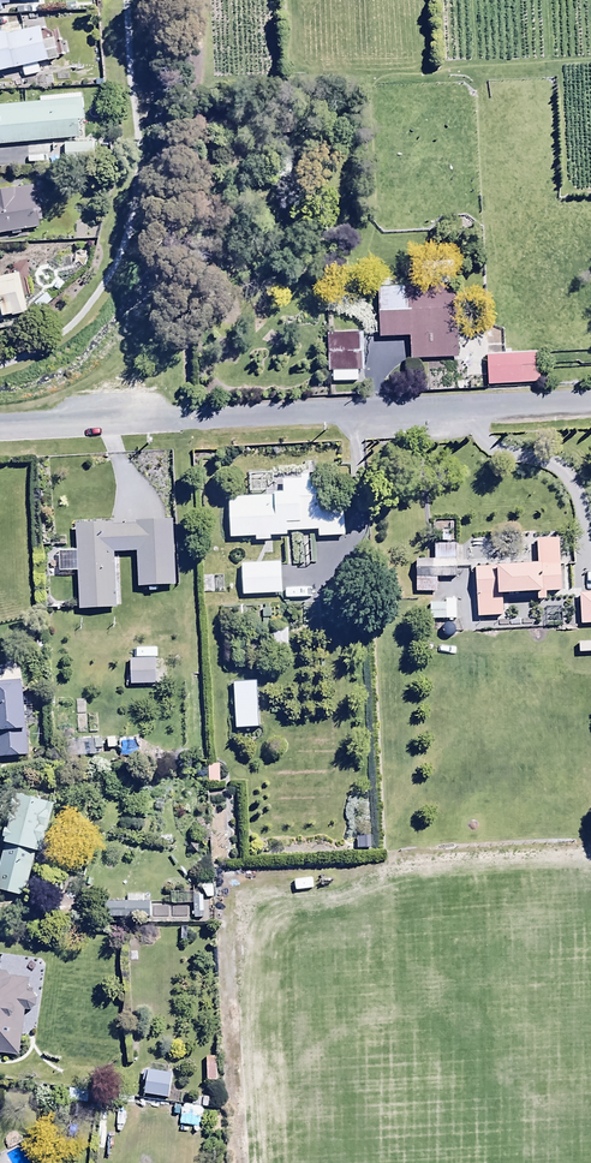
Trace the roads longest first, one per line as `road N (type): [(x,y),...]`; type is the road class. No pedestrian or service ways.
road 1 (residential): [(0,431),(590,402)]

